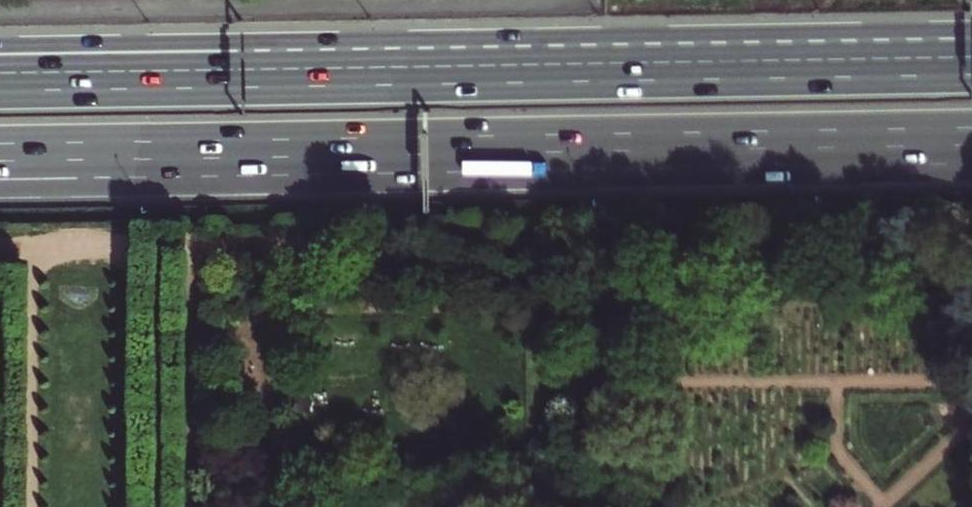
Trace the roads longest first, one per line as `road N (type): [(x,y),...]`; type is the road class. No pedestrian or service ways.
road 1 (motorway): [(475,155),(971,147)]
road 2 (motorway): [(971,68),(480,74)]
road 3 (motorway): [(480,74),(254,43),(0,47)]
road 4 (motorway): [(480,74),(0,82)]
road 5 (motorway): [(0,189),(475,155)]
road 6 (motorway): [(0,154),(475,155)]

